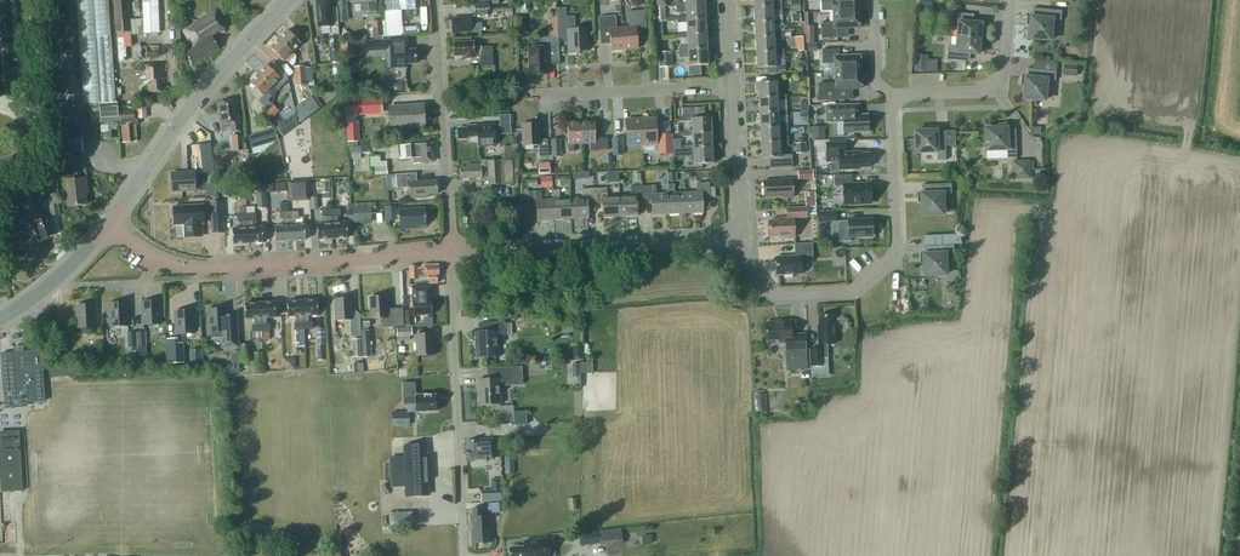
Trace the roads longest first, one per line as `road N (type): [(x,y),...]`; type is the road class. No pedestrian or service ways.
road 1 (residential): [(107,222),(131,244),(183,267),(451,255)]
road 2 (residential): [(739,241),(772,297),(854,295),(892,261),(899,102)]
road 3 (unclassified): [(462,555),(451,255)]
road 4 (residential): [(451,255),(739,241)]
road 5 (tertiary): [(107,222),(210,83),(286,0)]
road 6 (unclassified): [(451,255),(435,0)]
road 7 (residential): [(540,95),(733,89)]
road 8 (residential): [(899,102),(993,88),(1008,0)]
road 9 (residential): [(739,241),(733,89)]
road 10 (tertiary): [(0,318),(60,277),(107,222)]

